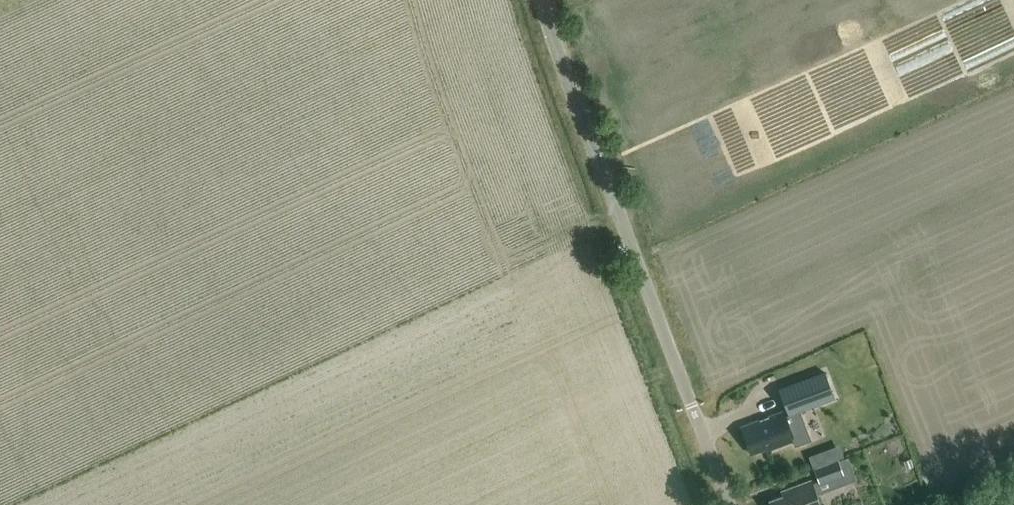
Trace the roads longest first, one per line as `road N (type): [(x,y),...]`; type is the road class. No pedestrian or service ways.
road 1 (unclassified): [(731,504),(542,0)]

